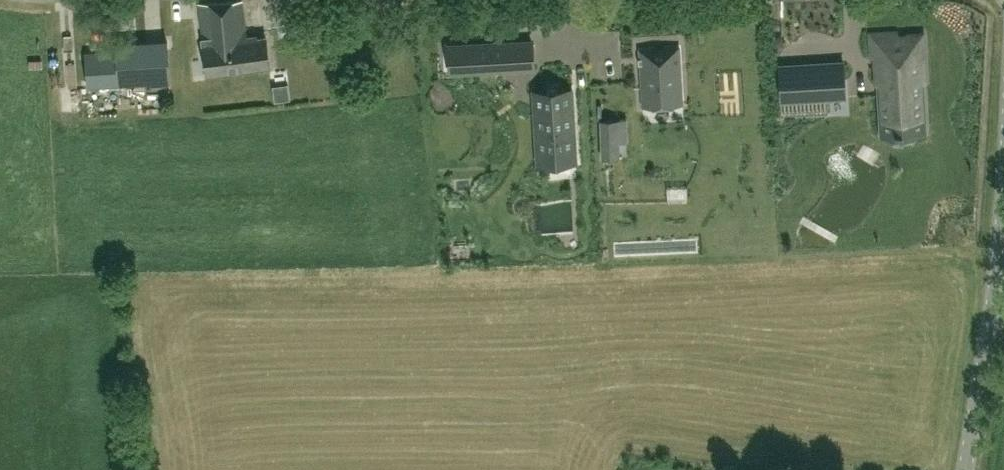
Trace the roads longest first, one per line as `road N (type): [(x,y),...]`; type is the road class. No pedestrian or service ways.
road 1 (unclassified): [(965,469),(1003,162)]

